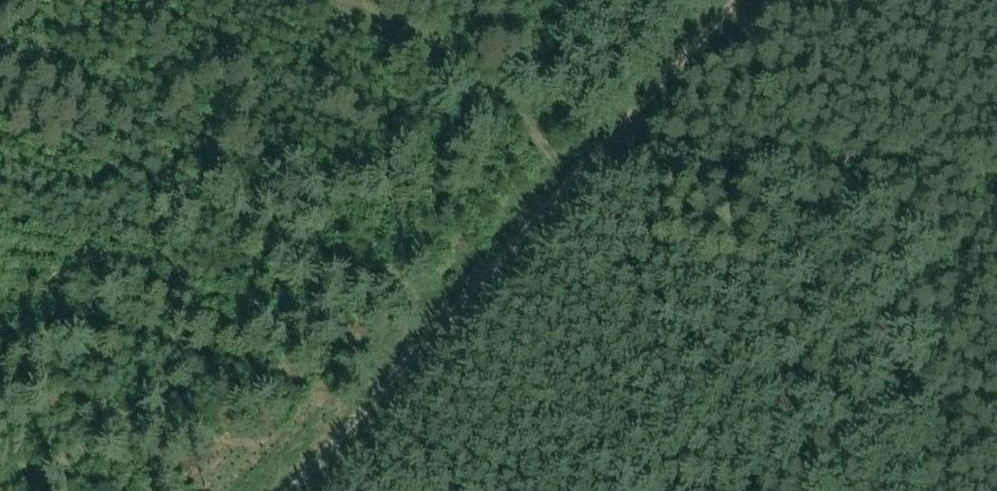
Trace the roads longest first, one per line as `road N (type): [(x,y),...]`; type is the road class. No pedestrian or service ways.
road 1 (track): [(289,490),(738,0)]
road 2 (track): [(331,0),(613,141)]

